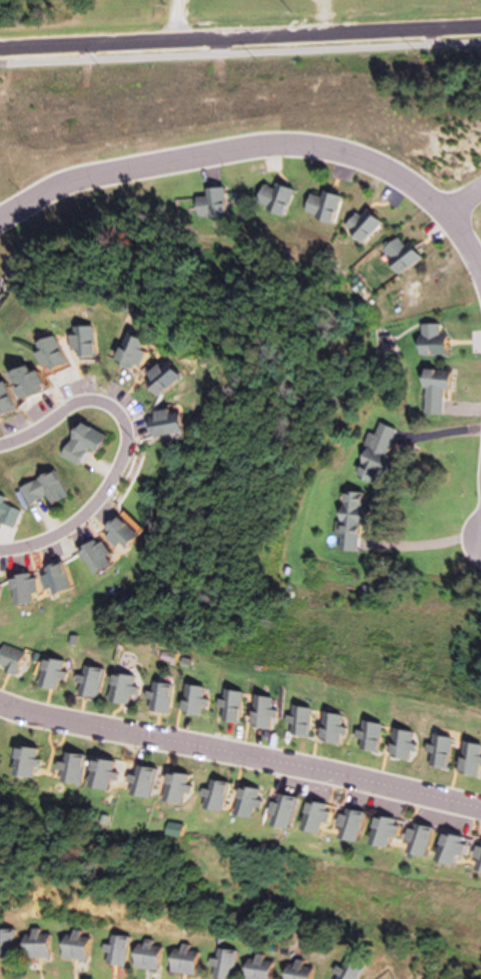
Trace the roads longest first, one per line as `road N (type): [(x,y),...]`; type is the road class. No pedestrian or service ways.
road 1 (residential): [(0,220),(83,179),(300,147),(350,157),(400,180),(444,215),(480,272)]
road 2 (residential): [(480,810),(0,704)]
road 3 (residential): [(480,31),(0,50)]
road 4 (residential): [(0,551),(72,521),(101,490),(121,433),(98,403),(74,402),(0,446)]

